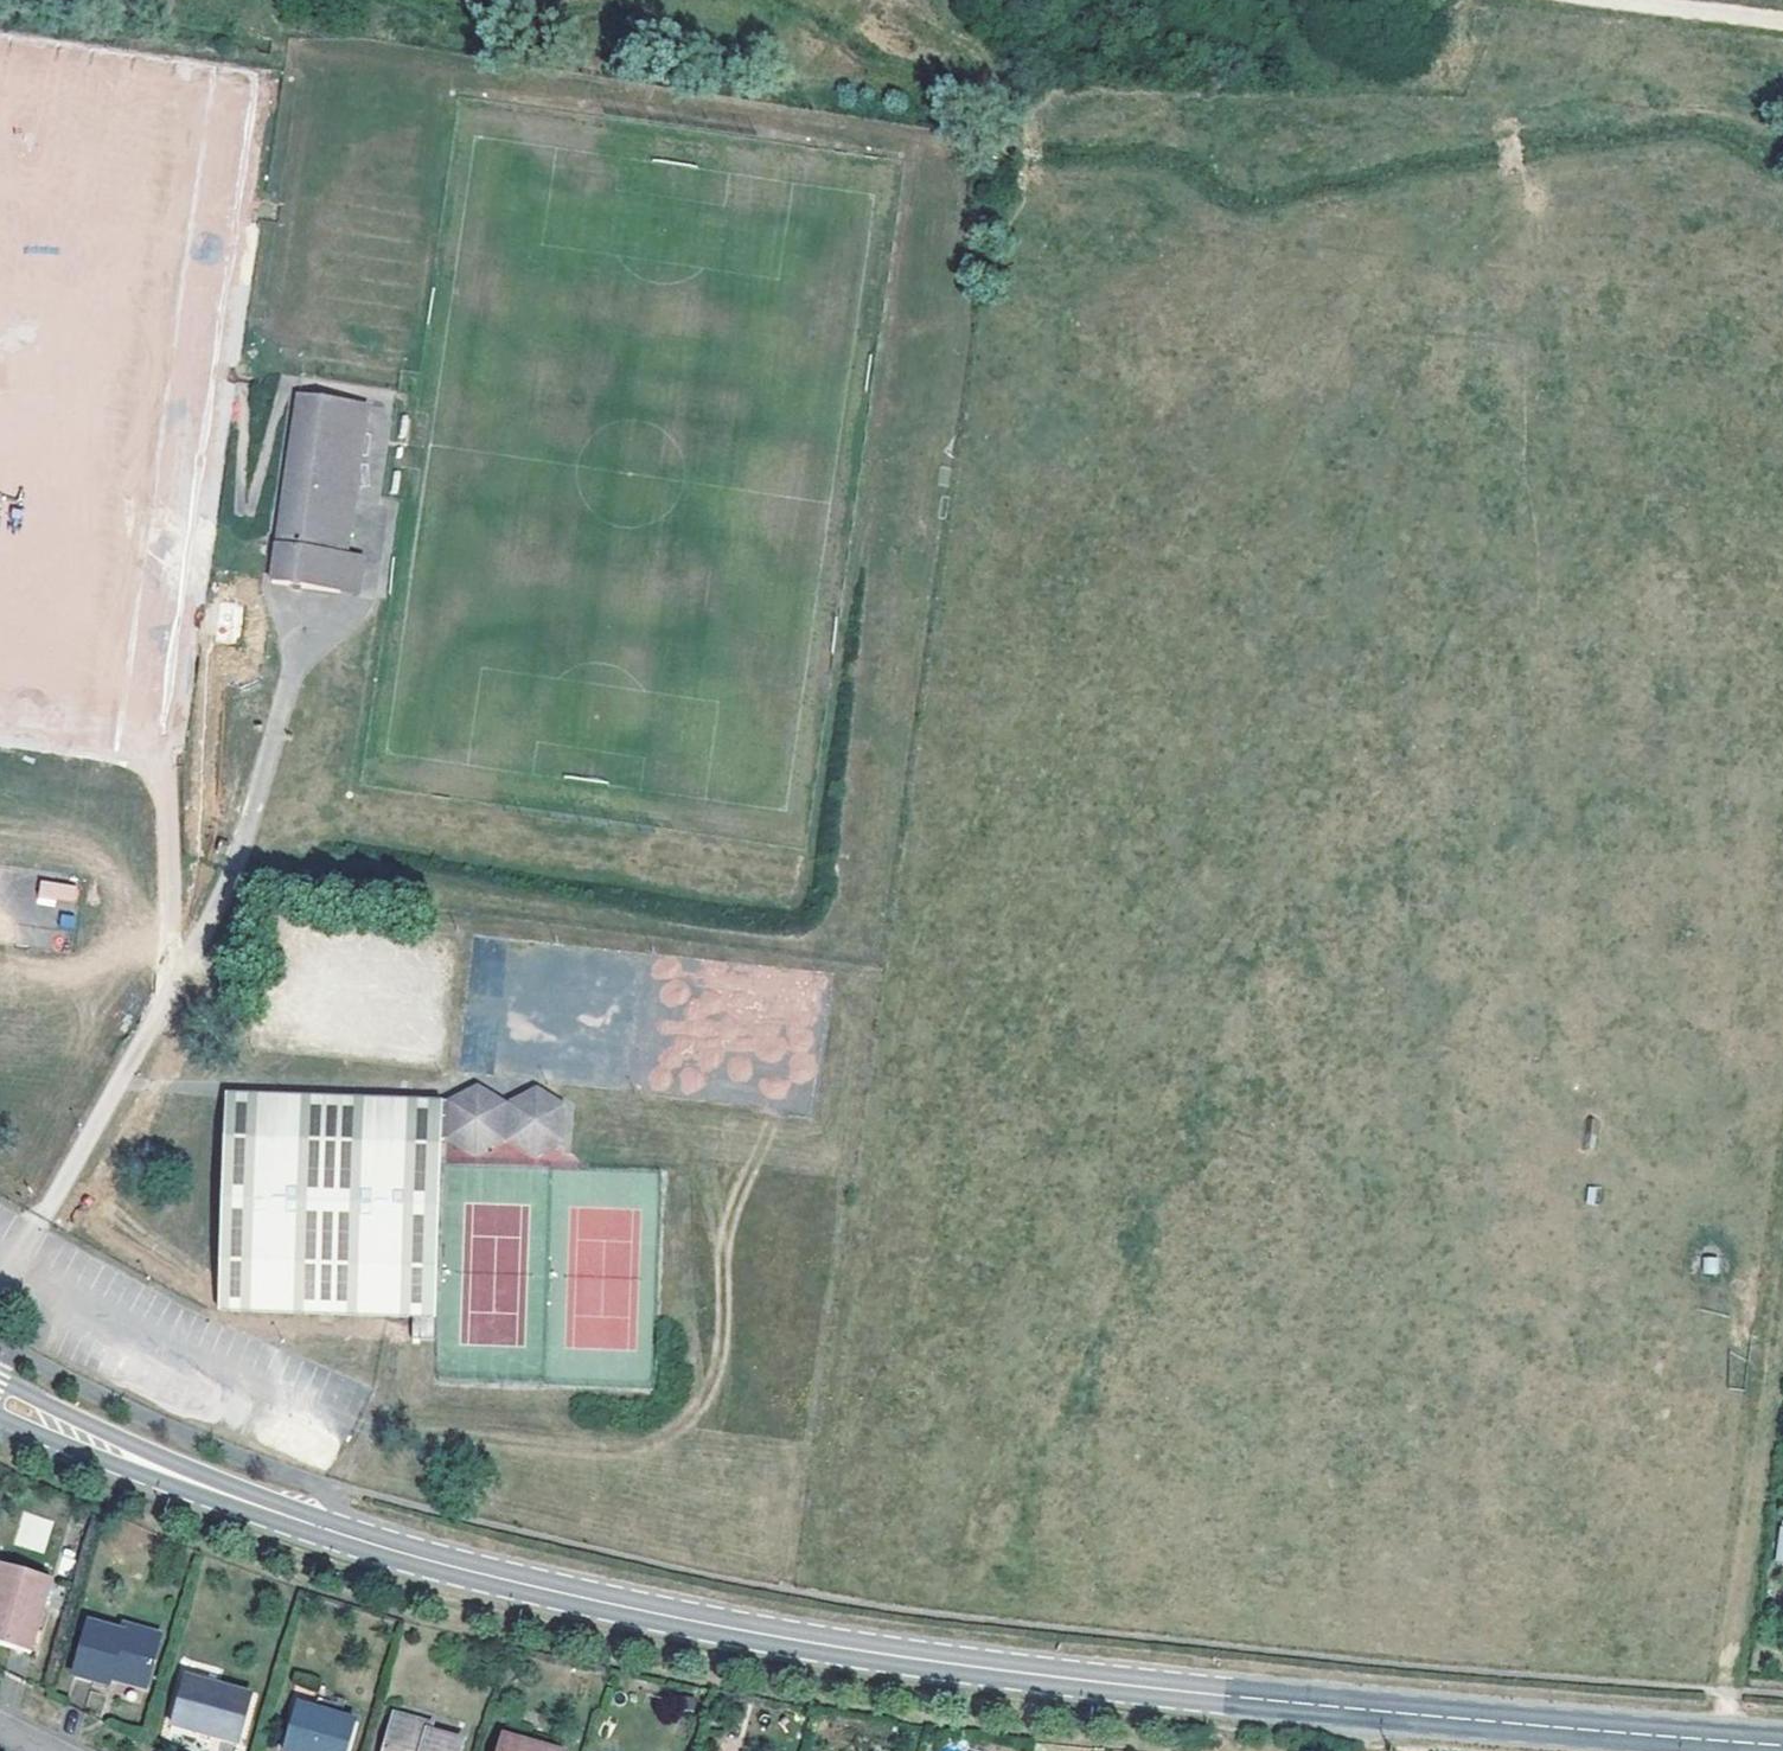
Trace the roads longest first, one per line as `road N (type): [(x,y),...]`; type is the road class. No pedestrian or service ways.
road 1 (secondary): [(0,1396),(117,1450),(349,1535),(718,1625),(1047,1675),(1782,1744)]
road 2 (track): [(1782,19),(1647,0)]

